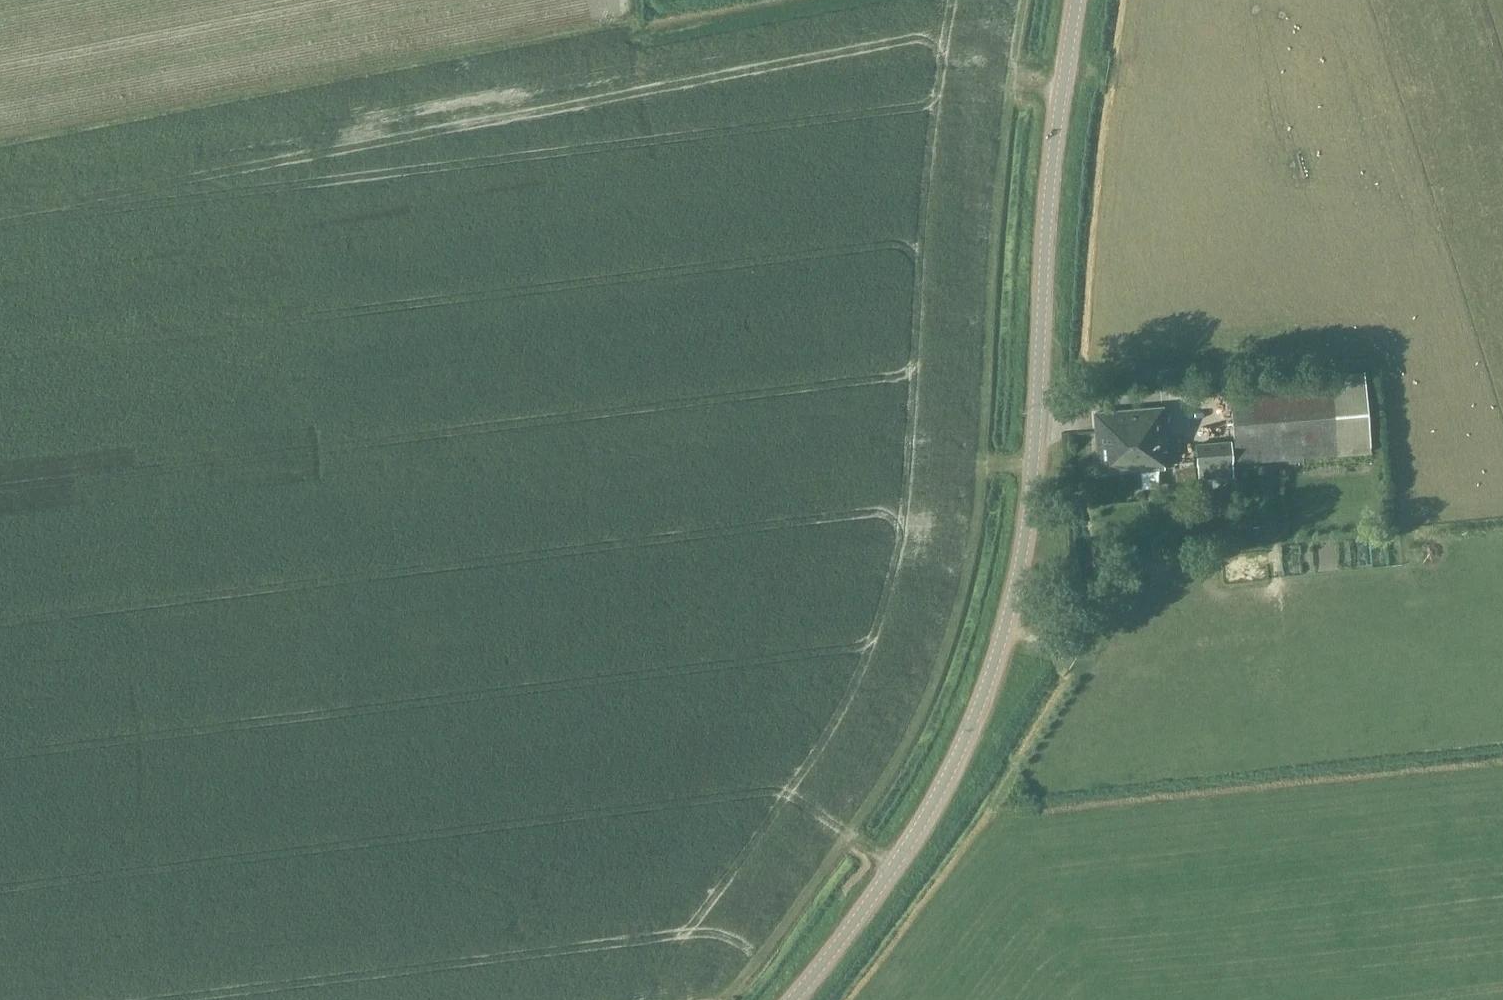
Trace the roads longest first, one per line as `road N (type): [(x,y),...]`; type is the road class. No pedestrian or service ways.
road 1 (tertiary): [(802,999),(928,827),(996,677),(1045,386),(1080,0)]

